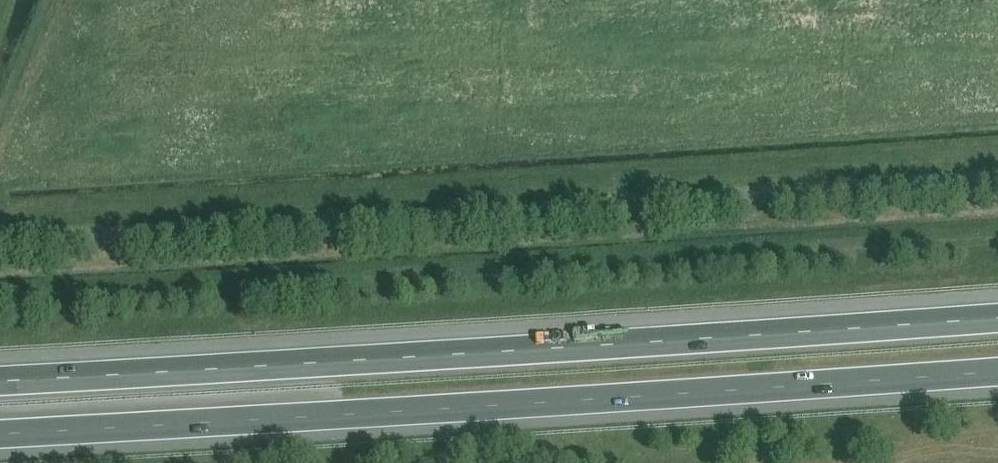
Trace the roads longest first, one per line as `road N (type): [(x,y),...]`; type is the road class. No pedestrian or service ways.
road 1 (unclassified): [(0,238),(997,169)]
road 2 (motorway): [(0,433),(997,370)]
road 3 (motorway): [(997,318),(0,380)]

